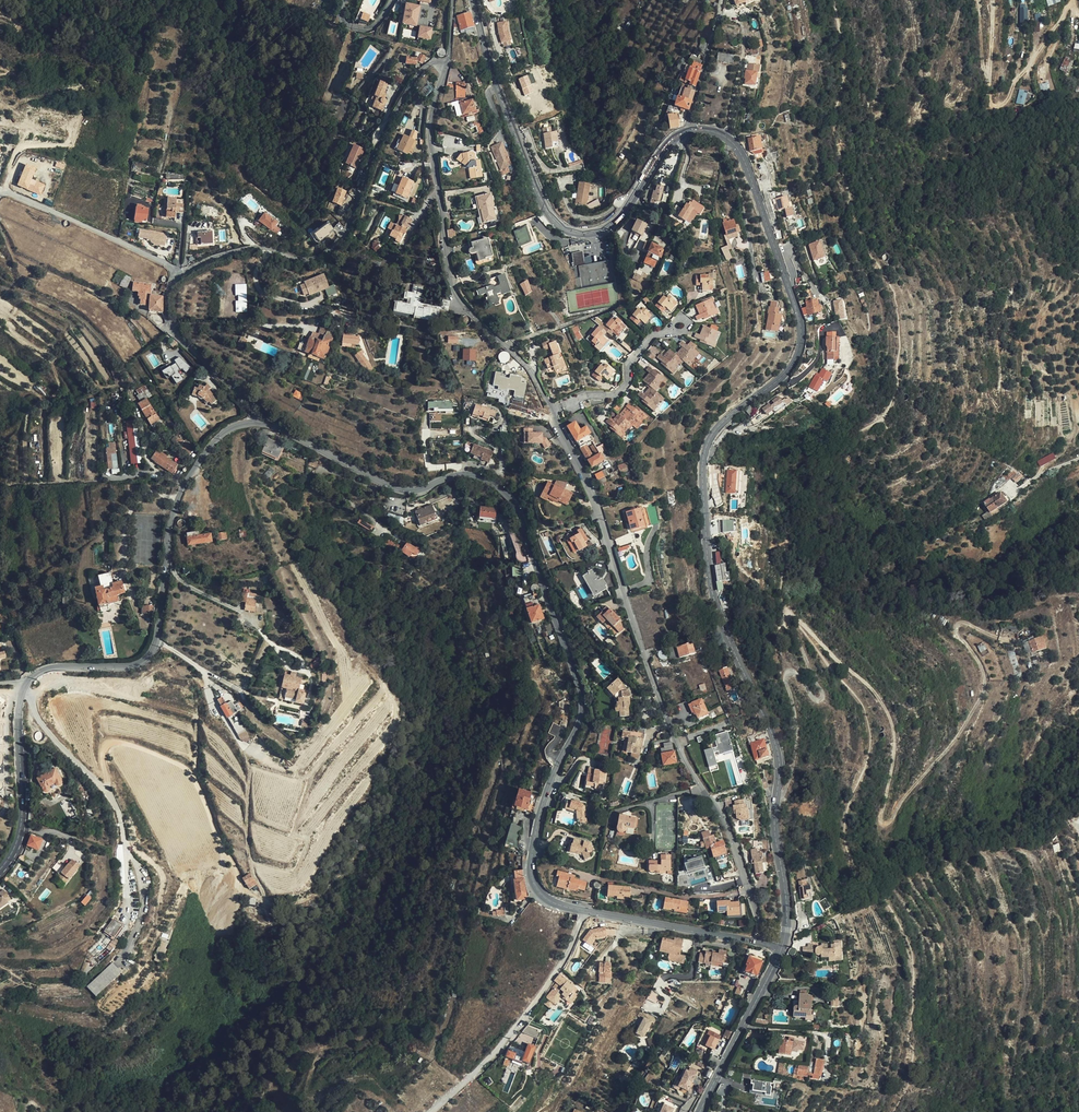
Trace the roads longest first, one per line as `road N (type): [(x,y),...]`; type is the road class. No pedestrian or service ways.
road 1 (secondary): [(474,0),(505,106),(556,221),(580,233),(604,229),(670,142),(689,131),(719,133),(743,158),(798,312),(801,346),(791,367),(719,426),(703,462),(713,593),(780,762),(782,947)]
road 2 (residential): [(446,66),(431,134),(455,292),(532,371),(552,409),(594,498),(666,719),(726,818),(764,944)]
road 3 (tertiary): [(254,422),(402,491),(473,475),(513,502),(583,708),(542,803),(531,873),(544,897),(584,911)]
road 4 (tertiary): [(28,680),(46,670),(134,665),(148,656),(181,493),(218,438),(254,422)]
road 5 (residential): [(446,66),(418,72),(327,250),(311,258),(252,248),(178,275)]
road 6 (residential): [(432,1111),(530,1009),(572,947),(584,911)]
road 7 (tertiary): [(0,873),(23,827),(18,714),(28,680)]
road 8 (unclassified): [(178,275),(140,251),(0,195)]
road 9 (secondary): [(782,947),(700,1111)]
road 10 (tertiary): [(584,911),(764,944)]
road 11 (residential): [(254,422),(222,376),(172,331),(167,294),(178,275)]

